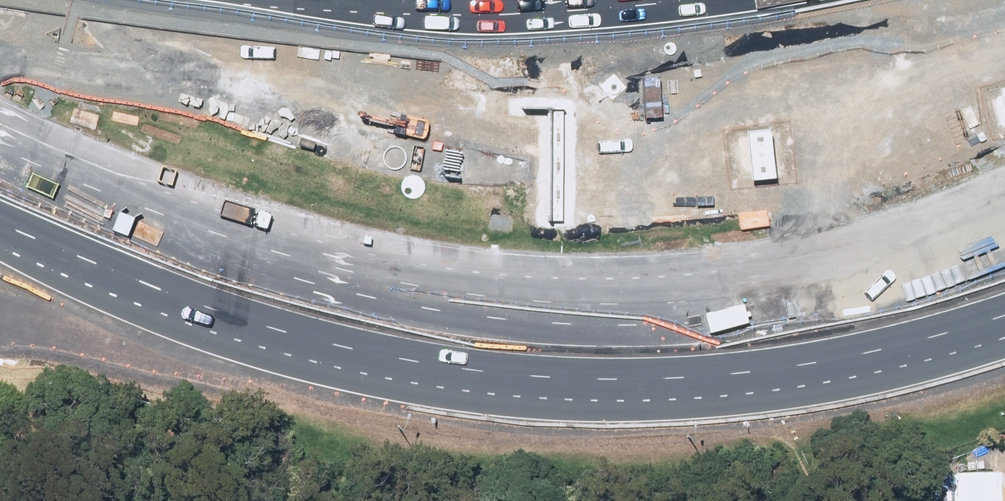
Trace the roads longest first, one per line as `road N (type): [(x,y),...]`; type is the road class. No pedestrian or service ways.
road 1 (primary): [(1004,324),(859,364),(734,385),(475,383),(290,344),(161,303),(0,229)]
road 2 (primary): [(0,31),(236,96),(632,142),(865,120),(1004,88)]
road 3 (primary): [(1004,150),(815,189),(696,202),(552,201),(228,158),(0,105)]
road 4 (primary): [(372,0),(572,0)]

